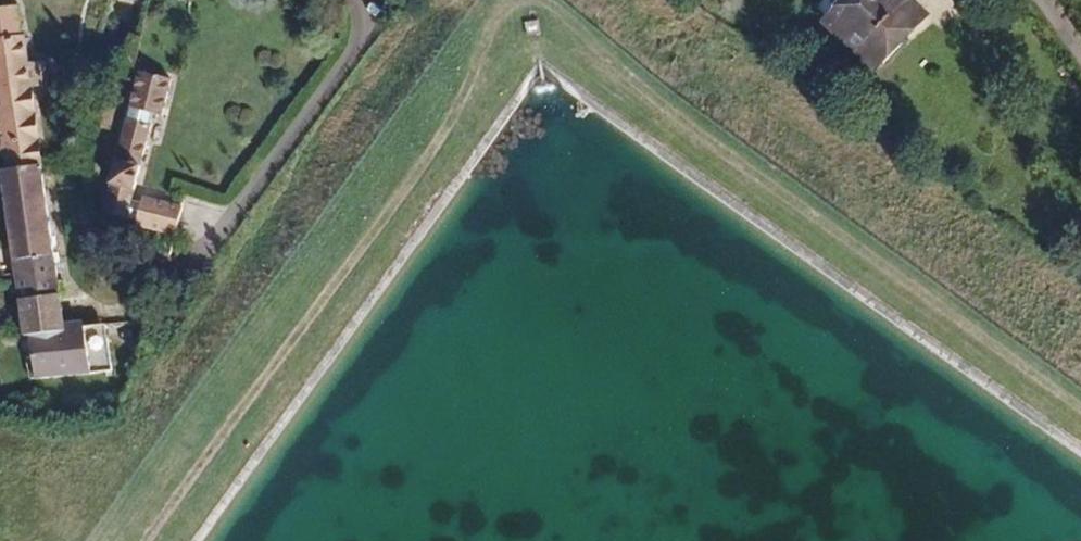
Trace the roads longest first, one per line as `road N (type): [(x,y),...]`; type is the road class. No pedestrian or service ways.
road 1 (track): [(529,0),(590,37),(642,88),(1080,408)]
road 2 (track): [(145,540),(463,108),(488,27),(518,0)]

